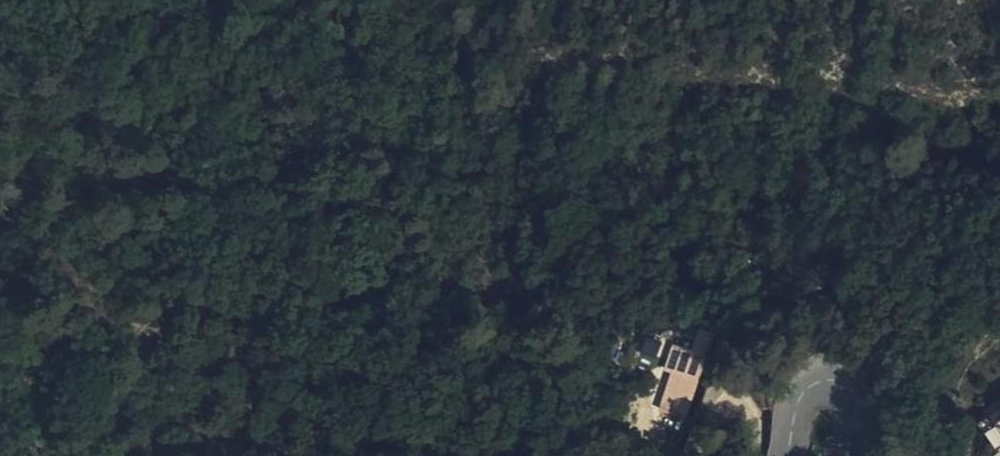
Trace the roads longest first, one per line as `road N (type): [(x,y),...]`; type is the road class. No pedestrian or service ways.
road 1 (tertiary): [(853,395),(832,378),(803,385),(793,398),(786,455)]

